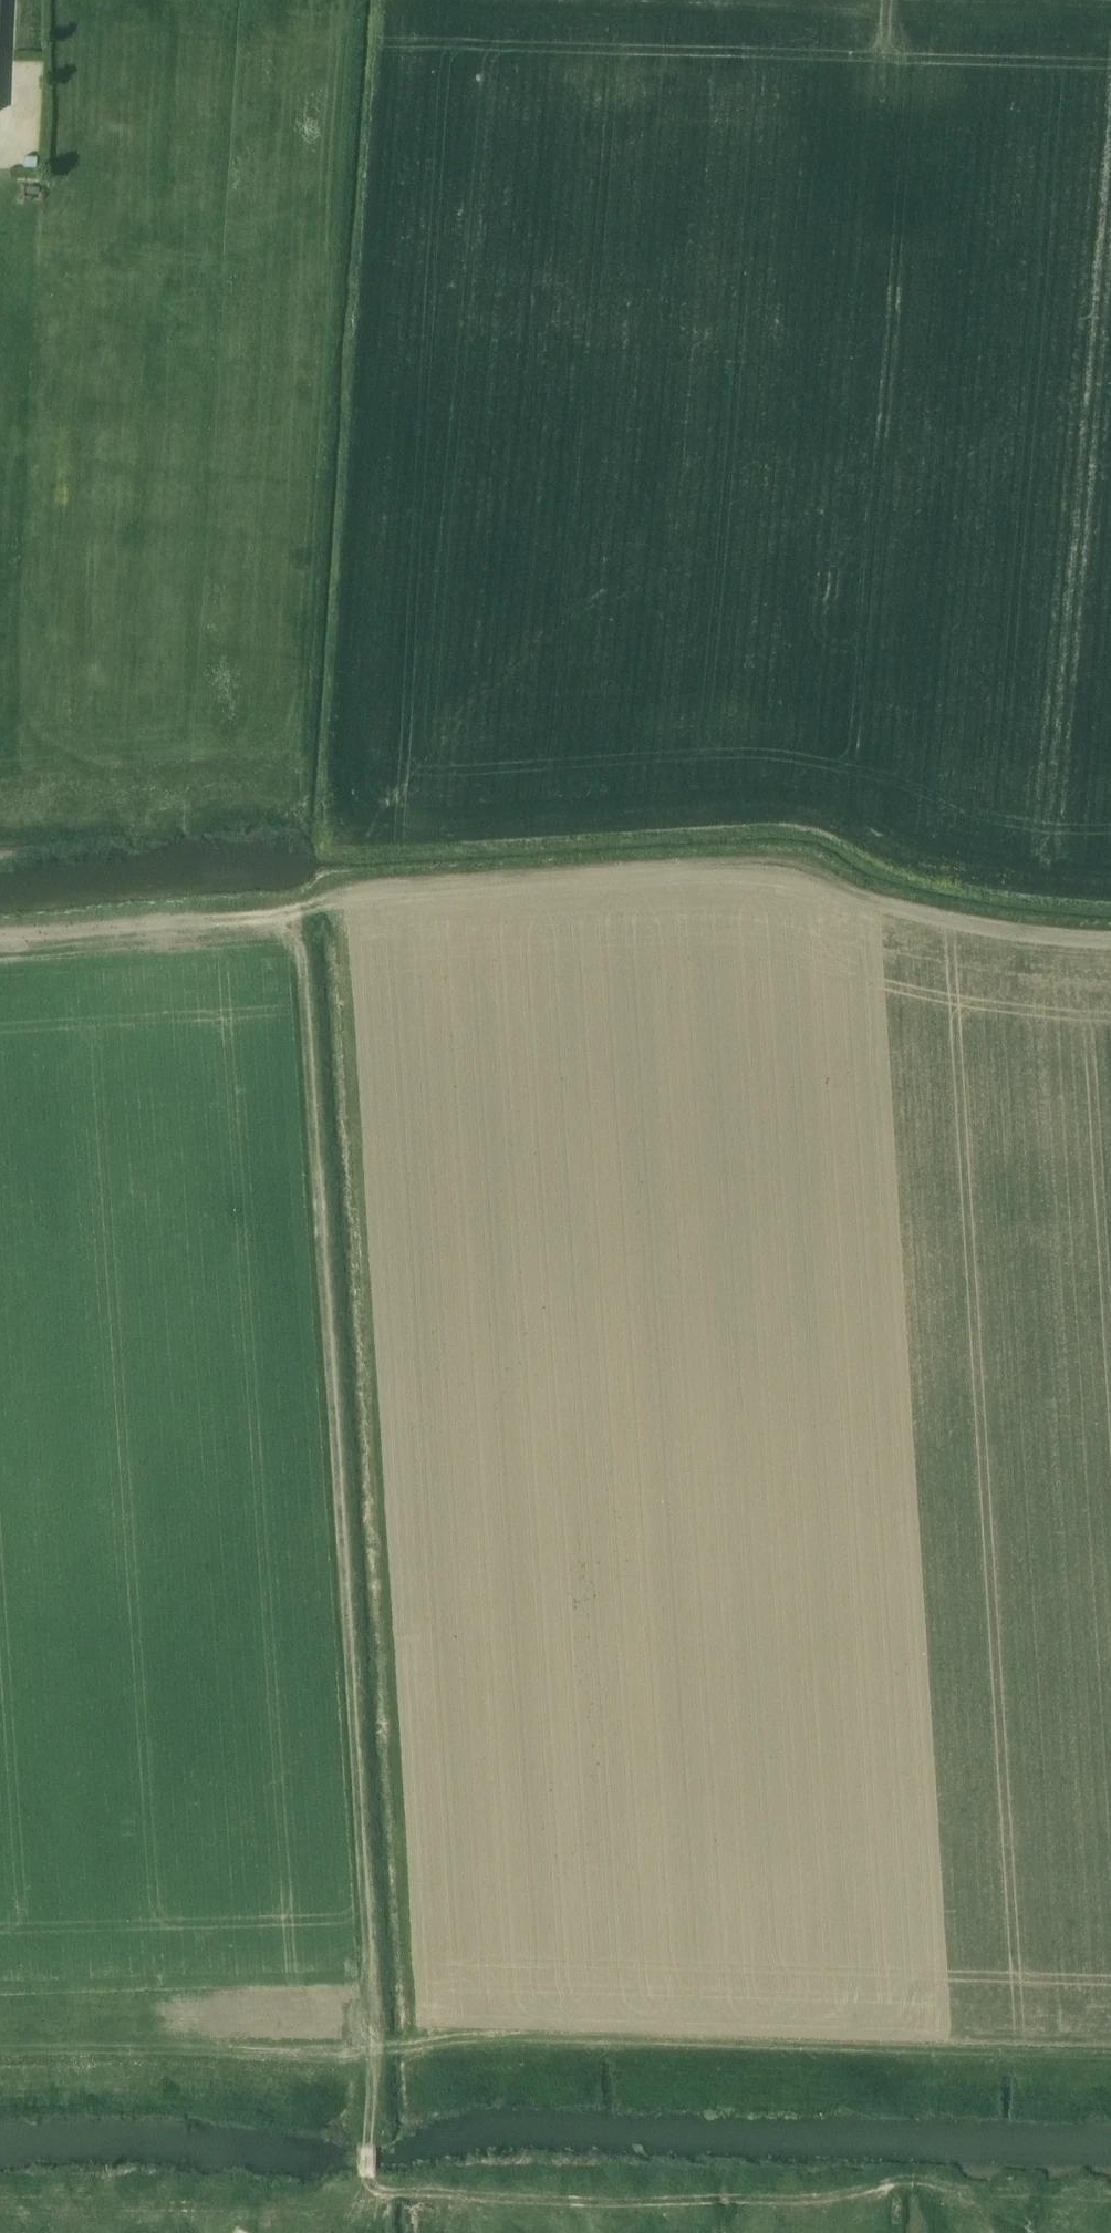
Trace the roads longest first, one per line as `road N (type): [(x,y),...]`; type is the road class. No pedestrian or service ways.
road 1 (track): [(305,972),(292,917),(0,928)]

